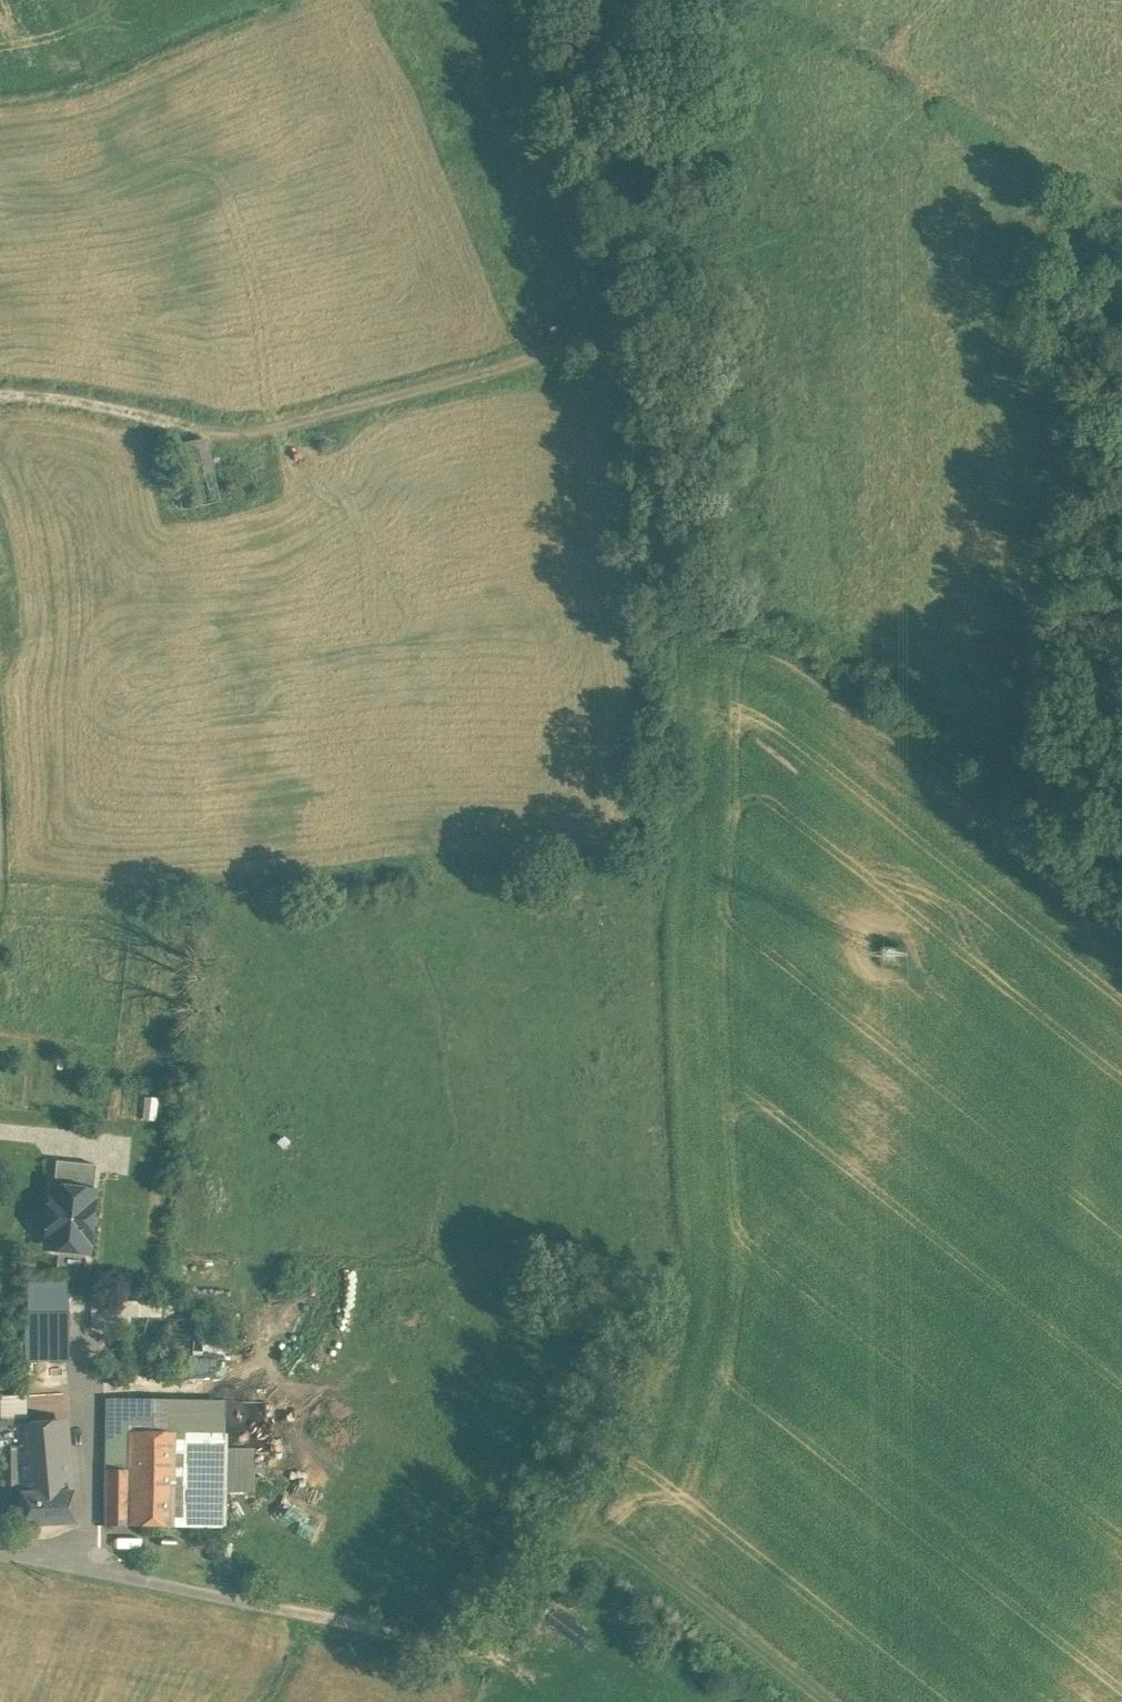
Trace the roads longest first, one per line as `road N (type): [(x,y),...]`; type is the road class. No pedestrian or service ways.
road 1 (unclassified): [(0,892),(7,845),(0,715)]

